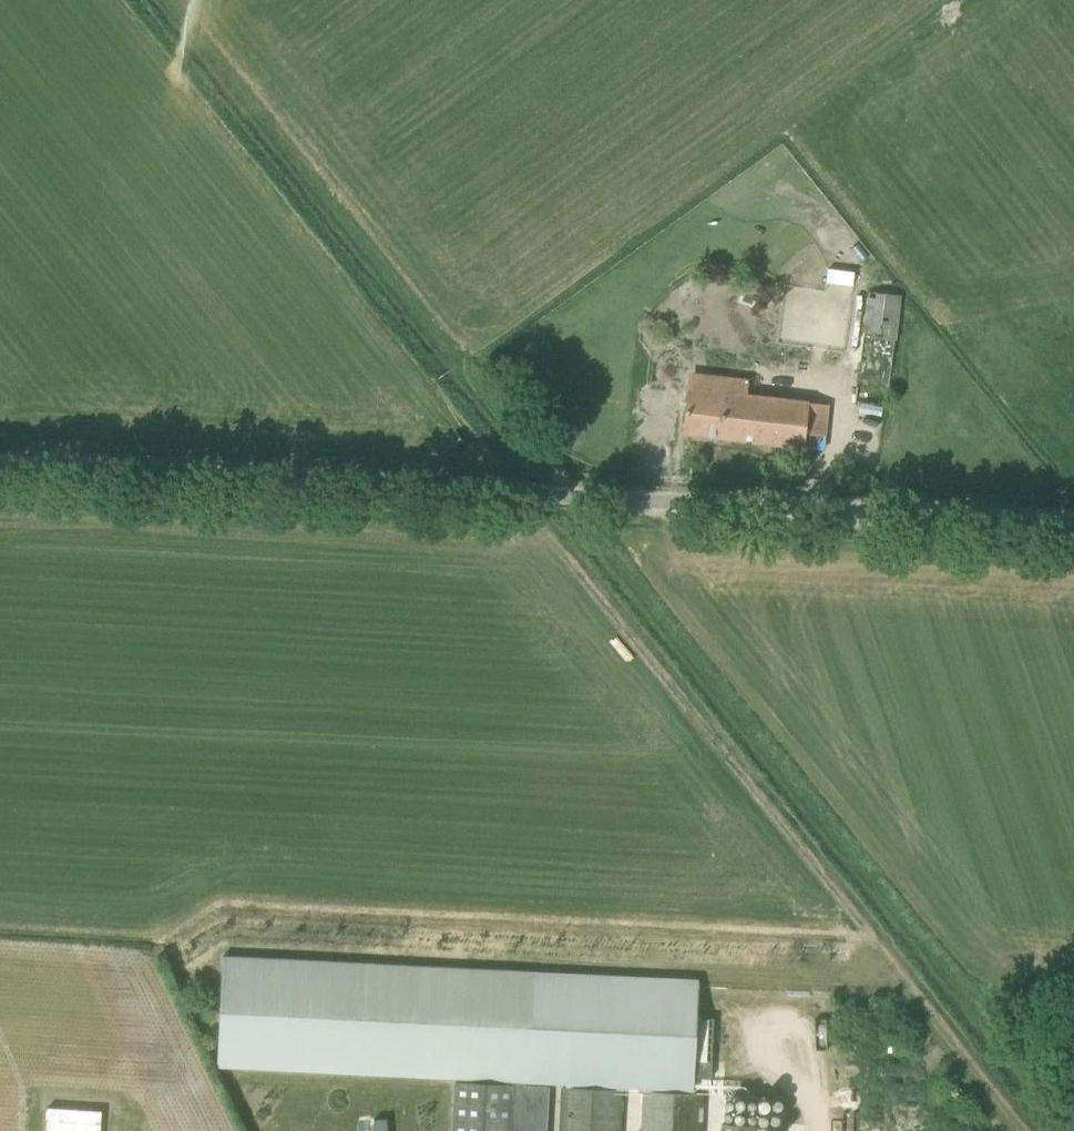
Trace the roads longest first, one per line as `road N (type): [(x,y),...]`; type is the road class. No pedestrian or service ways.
road 1 (unclassified): [(0,470),(231,472),(1073,524)]

